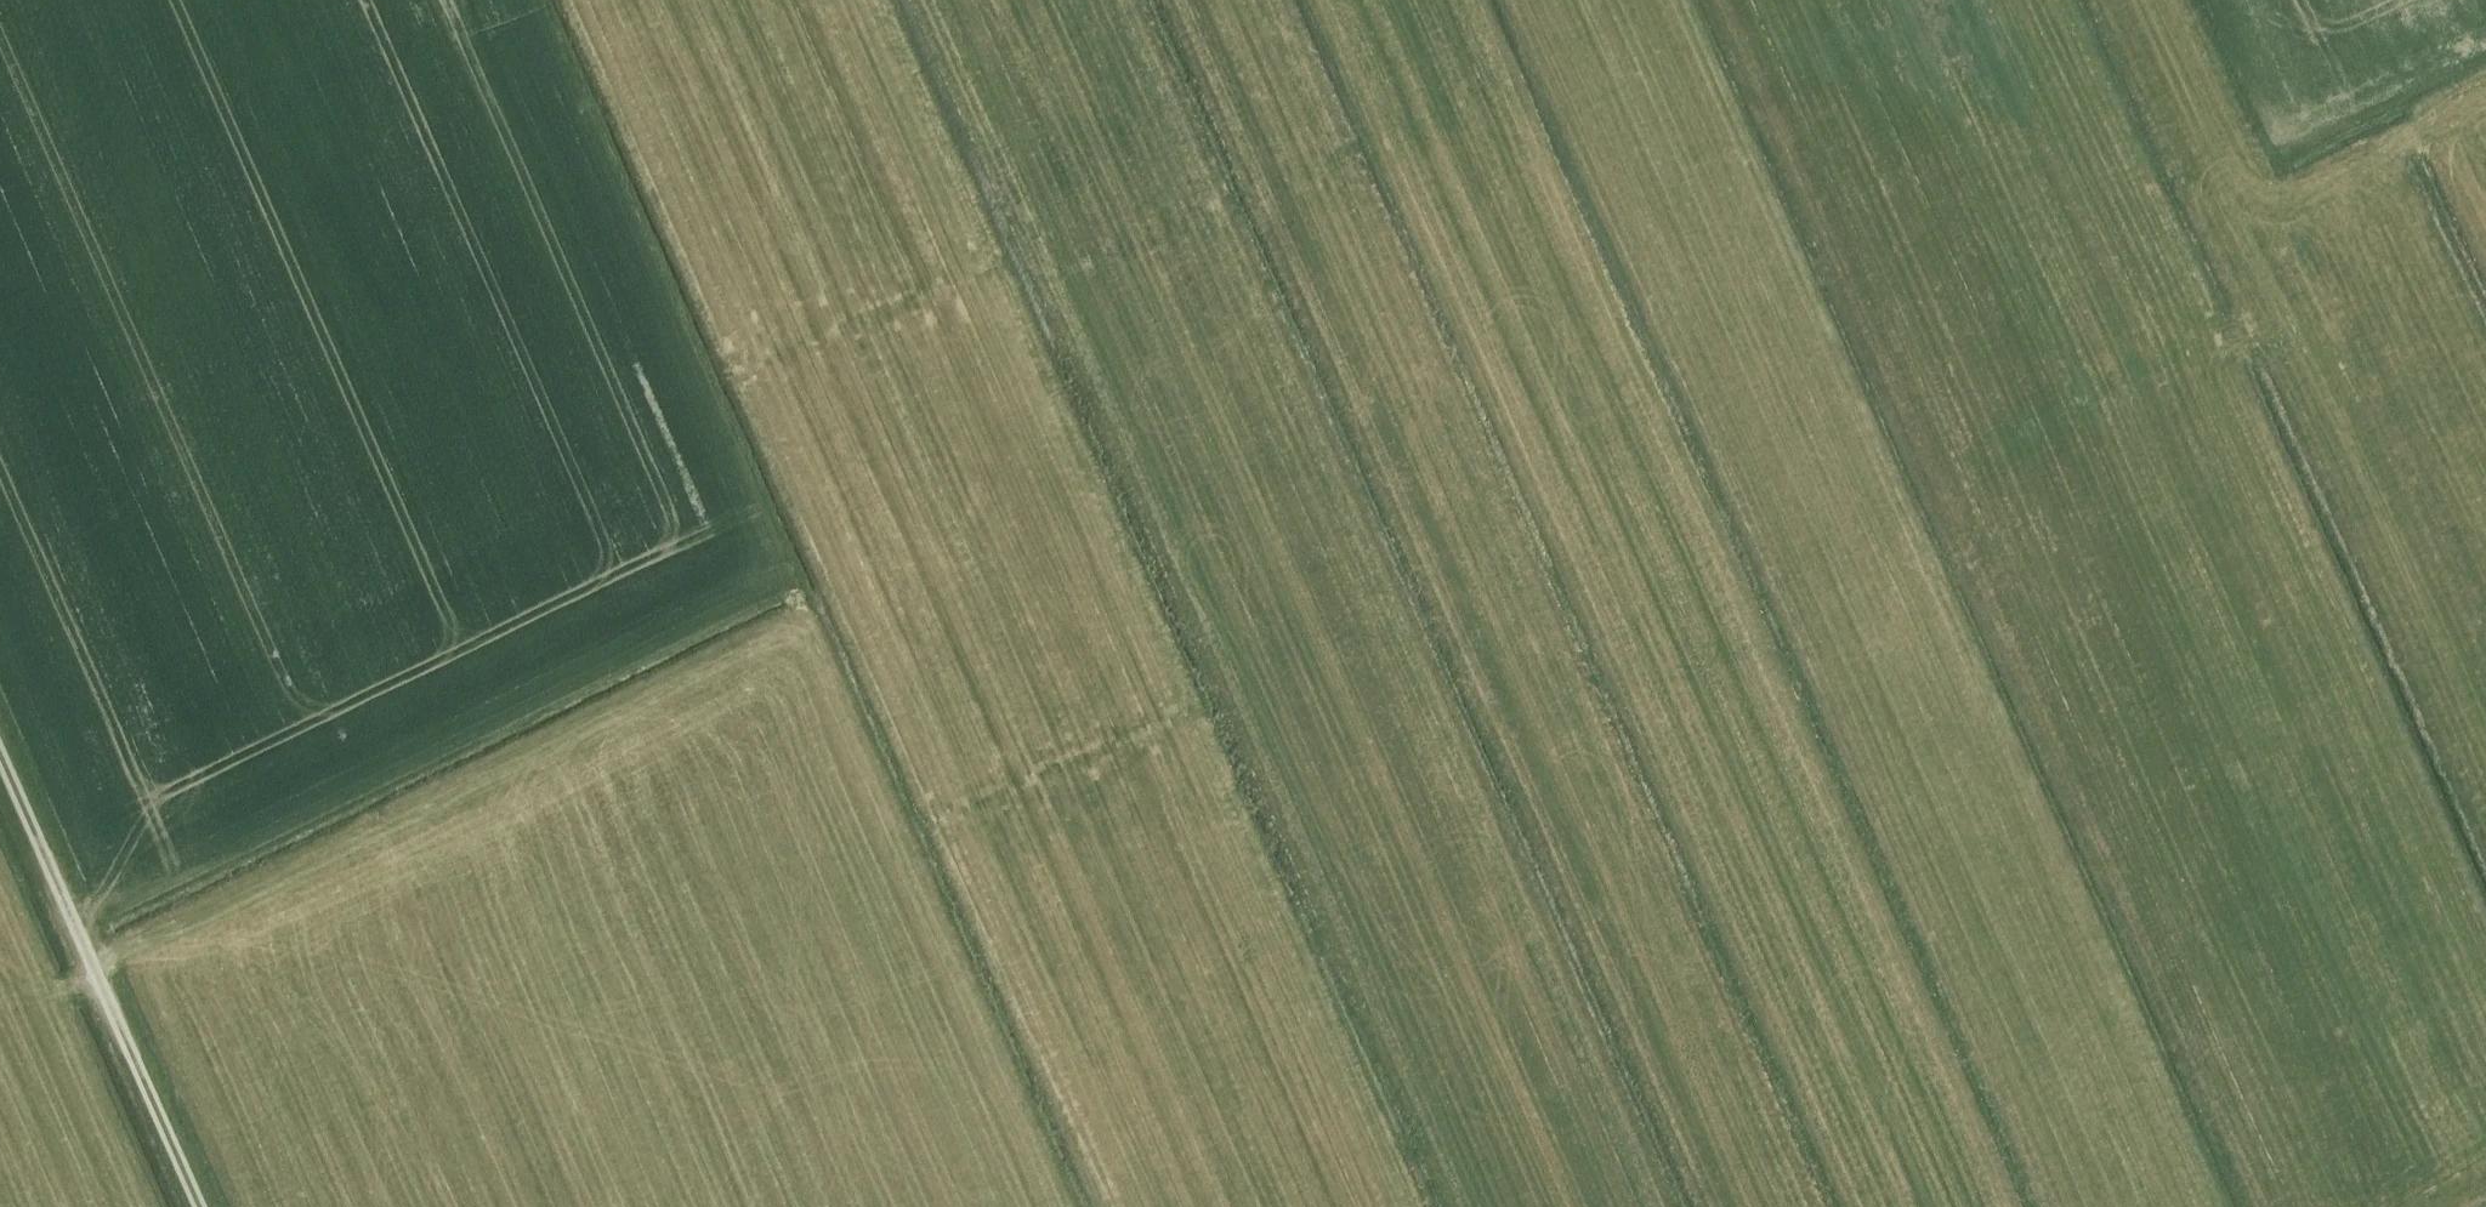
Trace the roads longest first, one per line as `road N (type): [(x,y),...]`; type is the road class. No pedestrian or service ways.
road 1 (track): [(209,1206),(0,733)]

